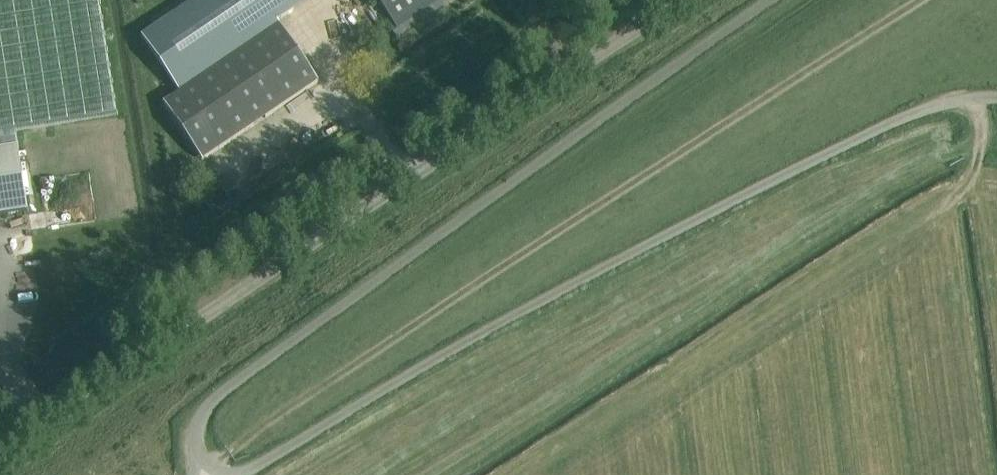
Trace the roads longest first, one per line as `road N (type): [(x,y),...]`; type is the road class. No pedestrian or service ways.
road 1 (unclassified): [(0,463),(690,0)]
road 2 (unclassified): [(273,474),(667,242),(839,154),(903,127),(996,106)]
road 3 (unclassified): [(212,474),(225,418),(247,392),(787,0)]

